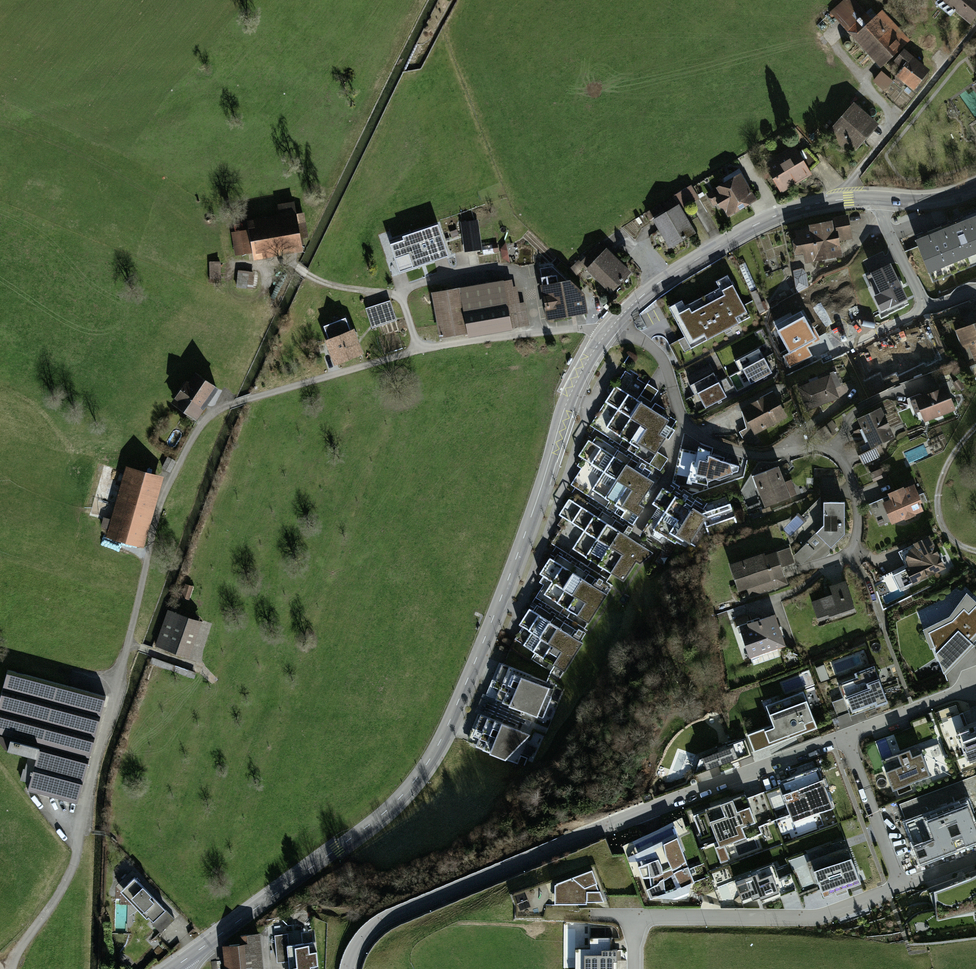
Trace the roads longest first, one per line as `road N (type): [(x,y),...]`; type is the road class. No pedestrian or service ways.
road 1 (tertiary): [(174,967),(375,822),(420,772),(506,585),(568,400),(614,323)]
road 2 (track): [(7,968),(78,854),(92,767),(170,482),(205,421),(251,399)]
road 3 (unclassified): [(841,737),(606,825),(367,930),(348,968)]
road 4 (tertiary): [(614,323),(666,277),(751,227),(802,206),(848,199)]
road 5 (unclassified): [(633,916),(805,920),(896,885)]
road 6 (residential): [(831,455),(855,504),(853,556),(774,598),(786,631)]
road 7 (unclassified): [(848,199),(851,181),(975,30)]
road 8 (track): [(277,263),(323,285),(401,296),(417,350)]
road 9 (unclassified): [(875,199),(919,301),(932,309),(975,293)]
road 10 (track): [(975,424),(944,468),(934,501),(947,539),(975,553)]
road 11 (unclassified): [(896,885),(841,737)]
road 12 (residential): [(681,423),(727,449),(831,455)]
road 13 (unclassified): [(971,688),(841,737)]
road 14 (residential): [(831,455),(854,414),(929,384)]
road 15 (residential): [(614,323),(665,361),(681,423)]
road 16 (residential): [(681,423),(631,533)]

